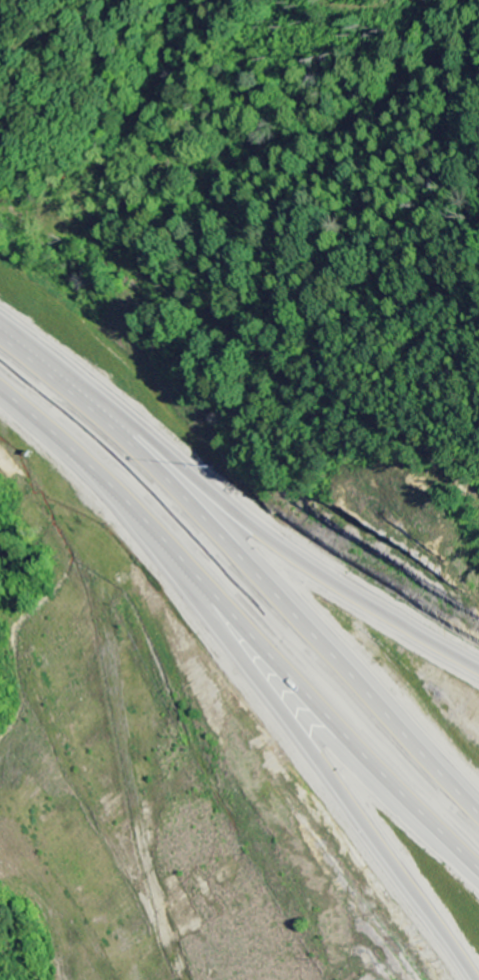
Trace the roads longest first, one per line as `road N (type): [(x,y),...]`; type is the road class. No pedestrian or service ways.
road 1 (motorway): [(0,385),(76,455),(478,895)]
road 2 (motorway): [(478,827),(98,413),(0,325)]
road 3 (motorway): [(138,528),(210,617),(450,979)]
road 4 (motorway): [(478,677),(305,574),(64,379)]

